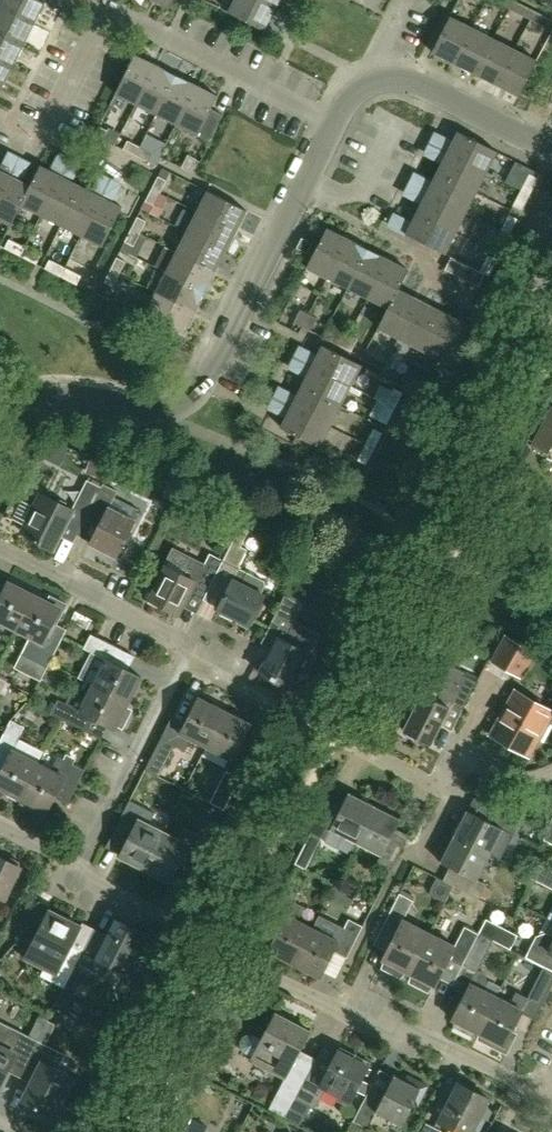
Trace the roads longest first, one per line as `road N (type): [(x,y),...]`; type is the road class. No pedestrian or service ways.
road 1 (tertiary): [(0,453),(31,403),(56,397),(169,410),(189,399),(207,379),(334,122)]
road 2 (residential): [(211,961),(273,978),(407,1045),(415,1029),(527,1085),(551,1084)]
road 3 (residential): [(334,122),(108,8)]
road 4 (tertiary): [(334,122),(362,86),(413,81),(533,143),(551,144)]
road 5 (residential): [(183,661),(191,643),(0,548)]
road 6 (residential): [(78,866),(183,661)]
road 7 (residential): [(211,961),(166,918),(78,866)]
road 8 (residential): [(451,795),(471,755),(527,783),(551,773)]
road 9 (residential): [(51,123),(108,8)]

